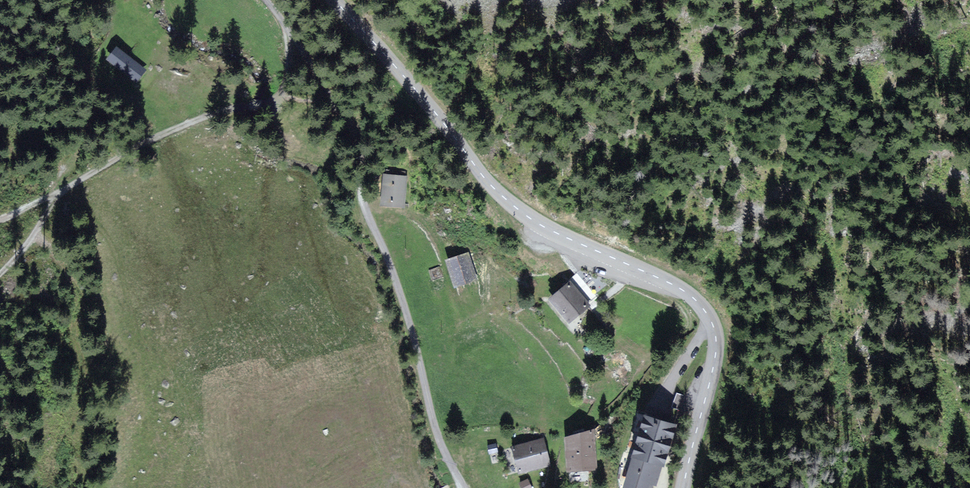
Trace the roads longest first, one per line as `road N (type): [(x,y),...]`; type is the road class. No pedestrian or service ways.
road 1 (tertiary): [(334,0),(511,204),(677,286),(707,313),(715,360),(683,487)]
road 2 (residential): [(463,487),(437,436),(406,314),(367,209),(359,146),(266,0)]
road 3 (track): [(270,101),(196,120),(59,193)]

